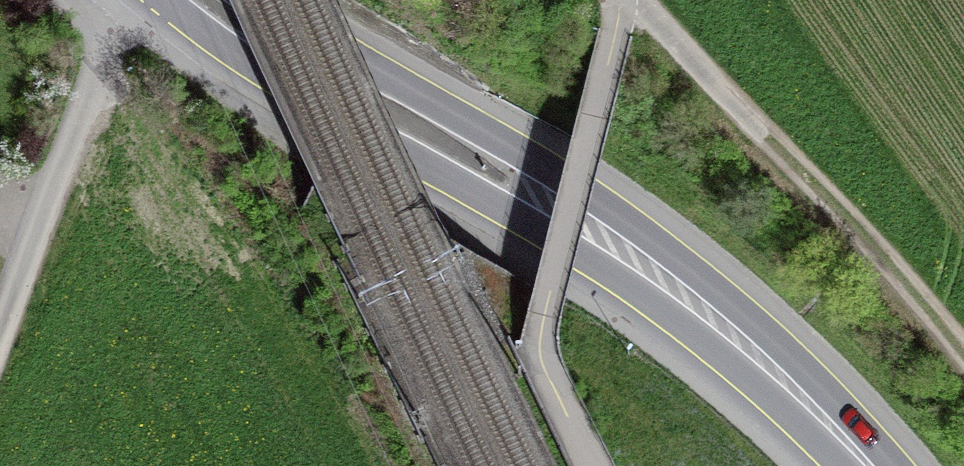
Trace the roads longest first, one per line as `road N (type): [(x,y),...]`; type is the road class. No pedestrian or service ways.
road 1 (primary): [(869,465),(727,332),(640,266),(204,0)]
road 2 (track): [(625,0),(963,368)]
road 3 (residential): [(0,338),(125,0)]

